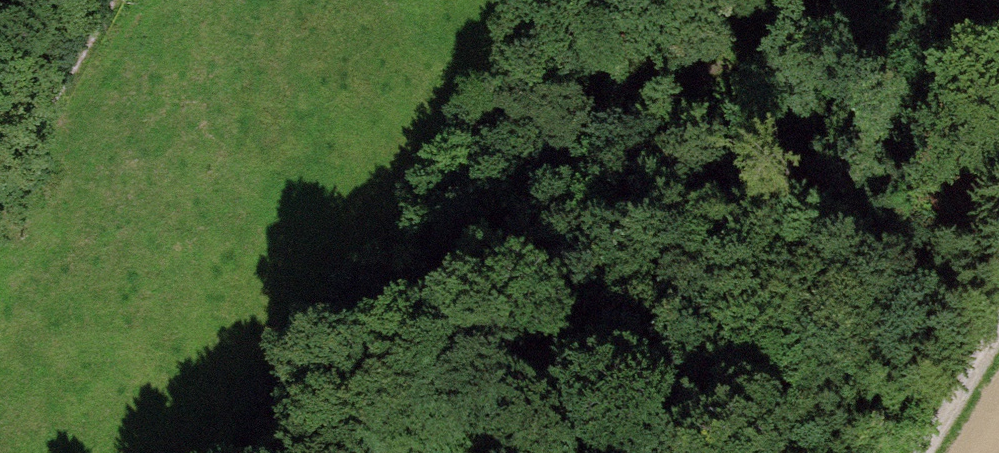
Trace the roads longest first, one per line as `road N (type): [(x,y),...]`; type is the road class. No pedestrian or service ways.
road 1 (track): [(850,0),(703,72),(612,105),(330,426)]
road 2 (track): [(92,0),(0,163)]
road 3 (track): [(998,317),(914,452)]

